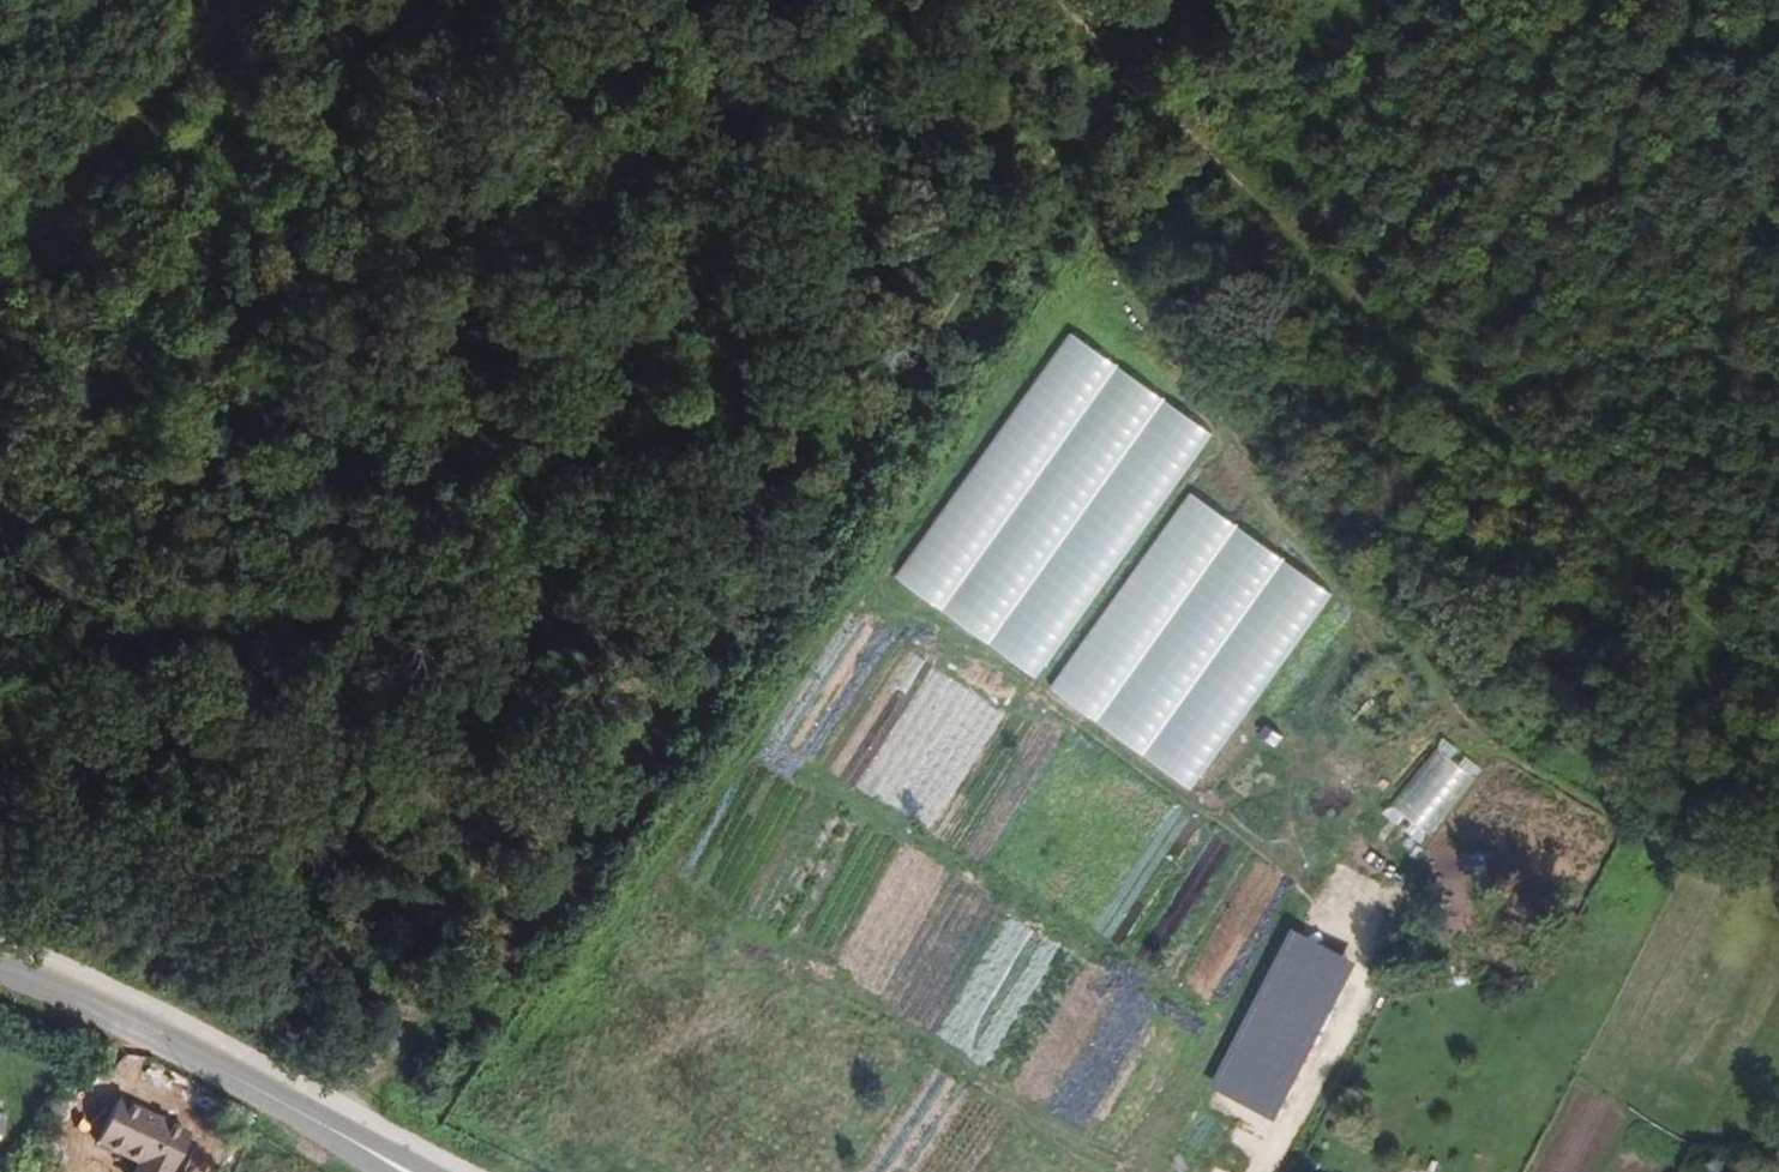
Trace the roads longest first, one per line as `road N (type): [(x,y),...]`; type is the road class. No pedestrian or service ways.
road 1 (track): [(340,1133),(368,1085),(668,704),(1168,0)]
road 2 (track): [(1778,675),(1516,415),(1118,66)]
road 3 (tertiary): [(412,1171),(160,1036),(0,968)]

